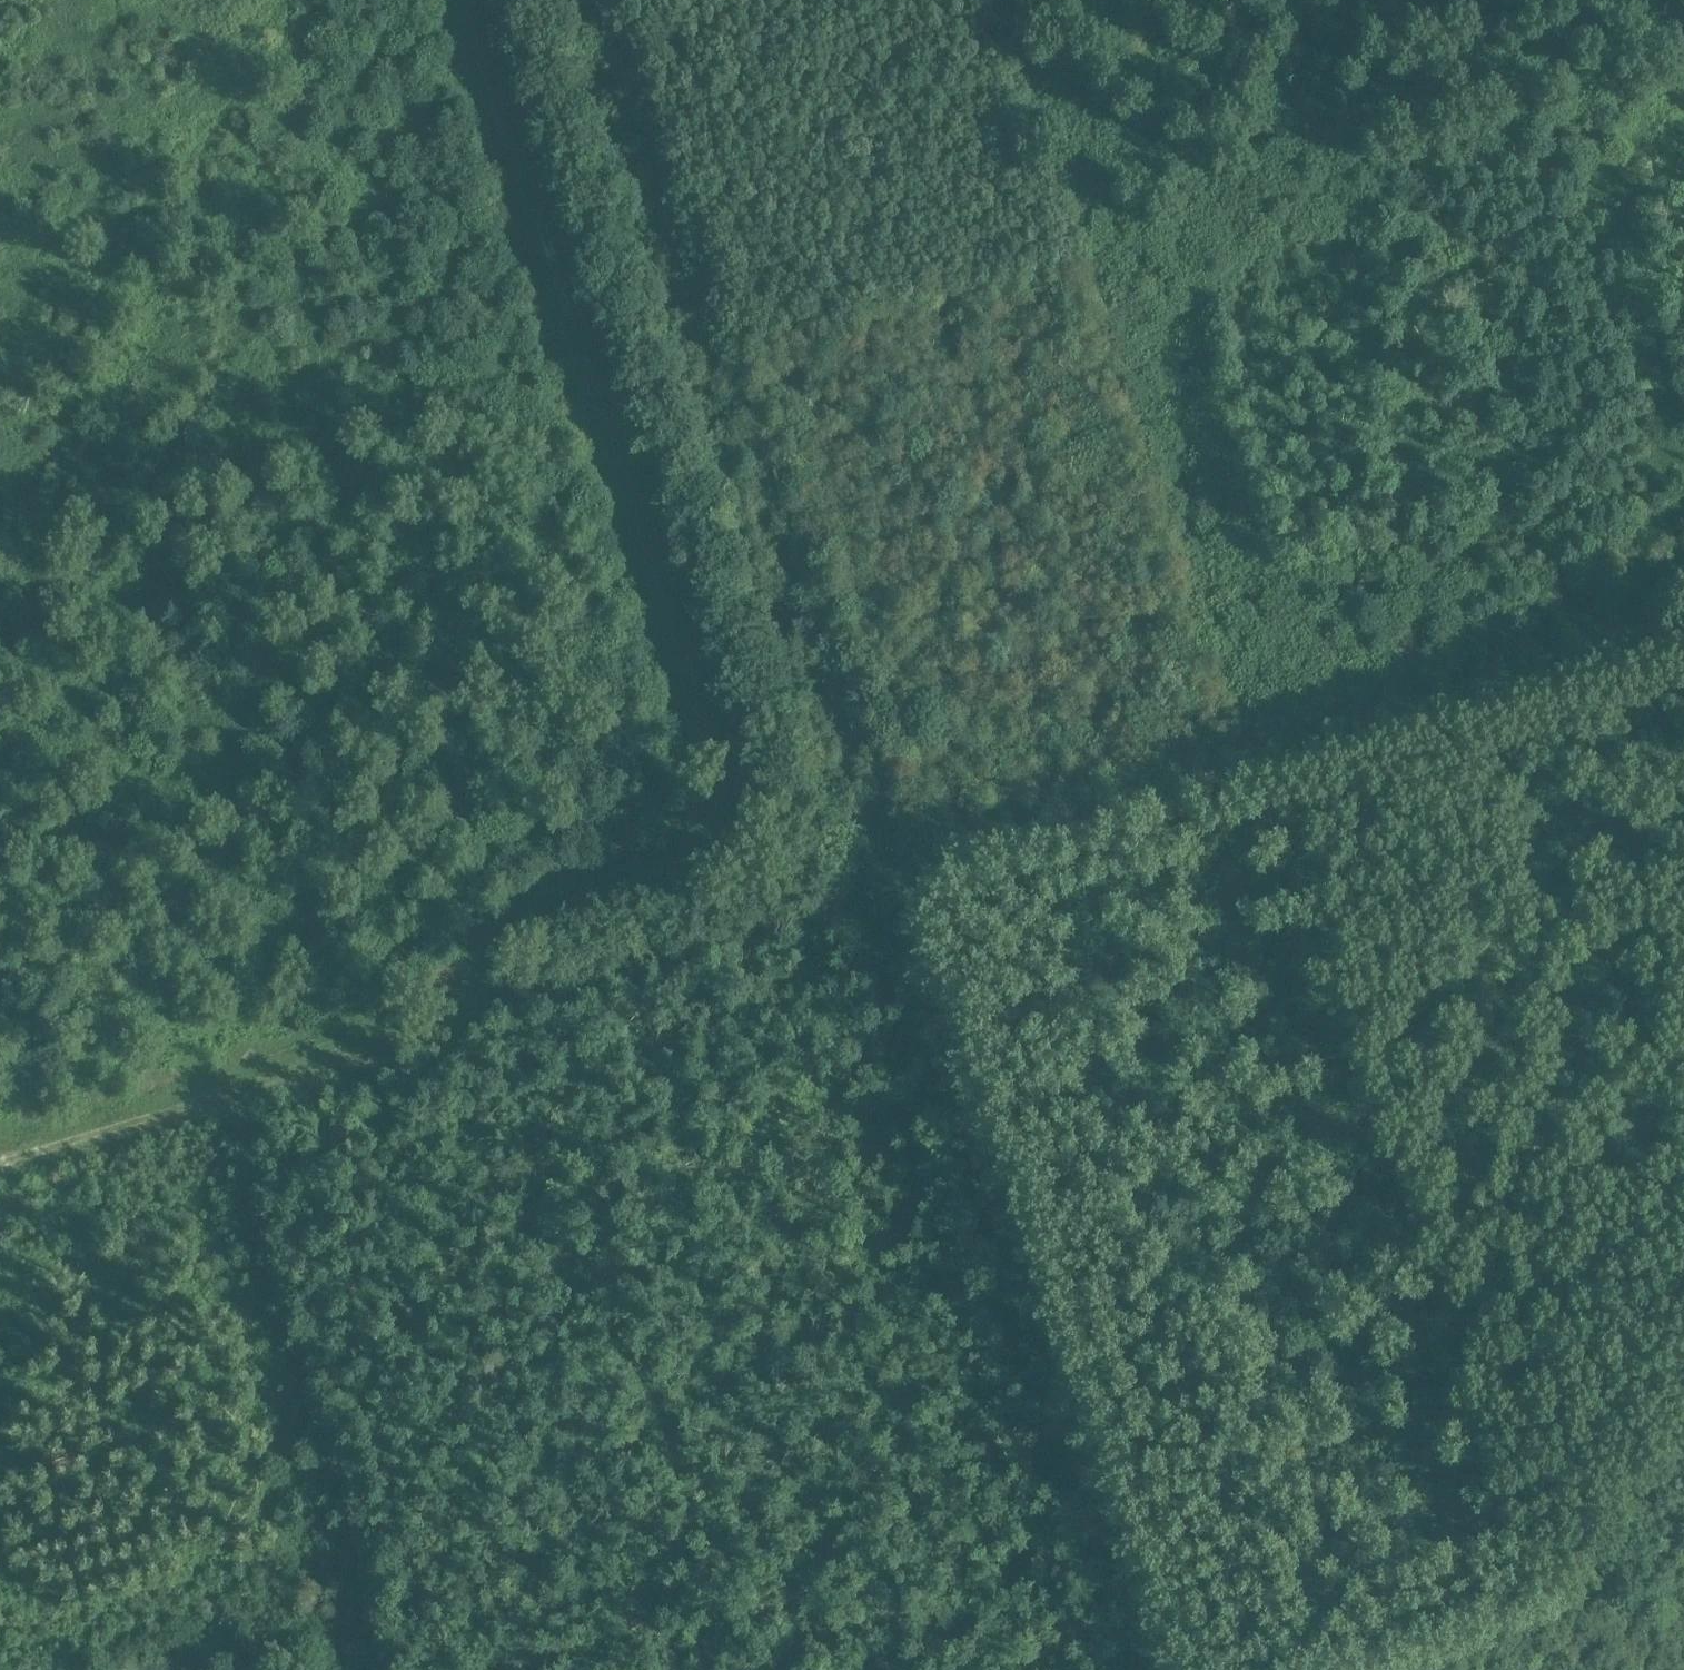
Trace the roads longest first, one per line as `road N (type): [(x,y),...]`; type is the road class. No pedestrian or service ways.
road 1 (track): [(471,0),(599,391),(622,428),(728,784),(723,823),(710,845),(575,891),(490,946),(424,1035),(0,1164)]

